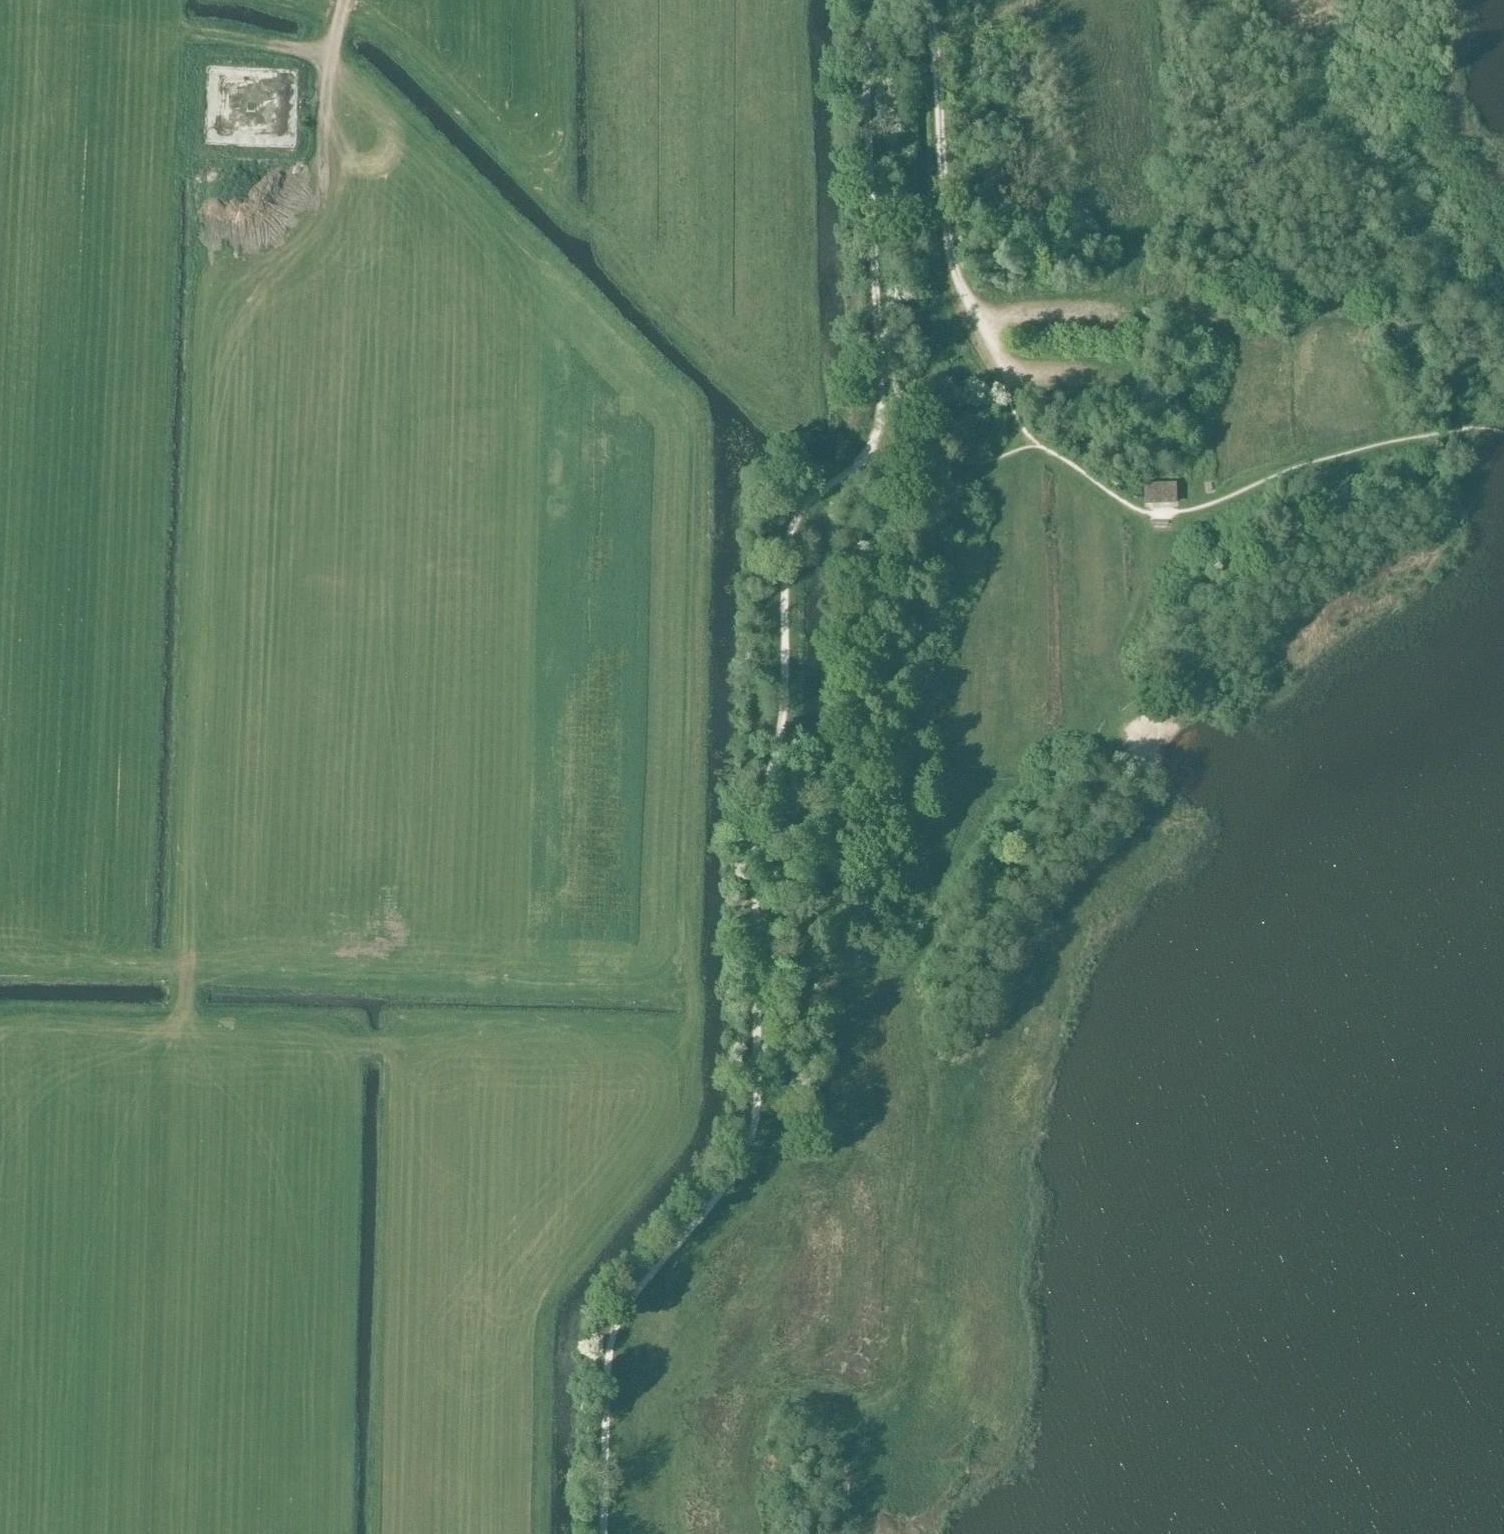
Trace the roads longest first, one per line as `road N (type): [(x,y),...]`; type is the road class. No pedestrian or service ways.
road 1 (track): [(979,315),(953,259),(939,187),(918,0)]
road 2 (track): [(1126,372),(1003,372),(979,315)]
road 3 (track): [(1110,310),(979,315)]

